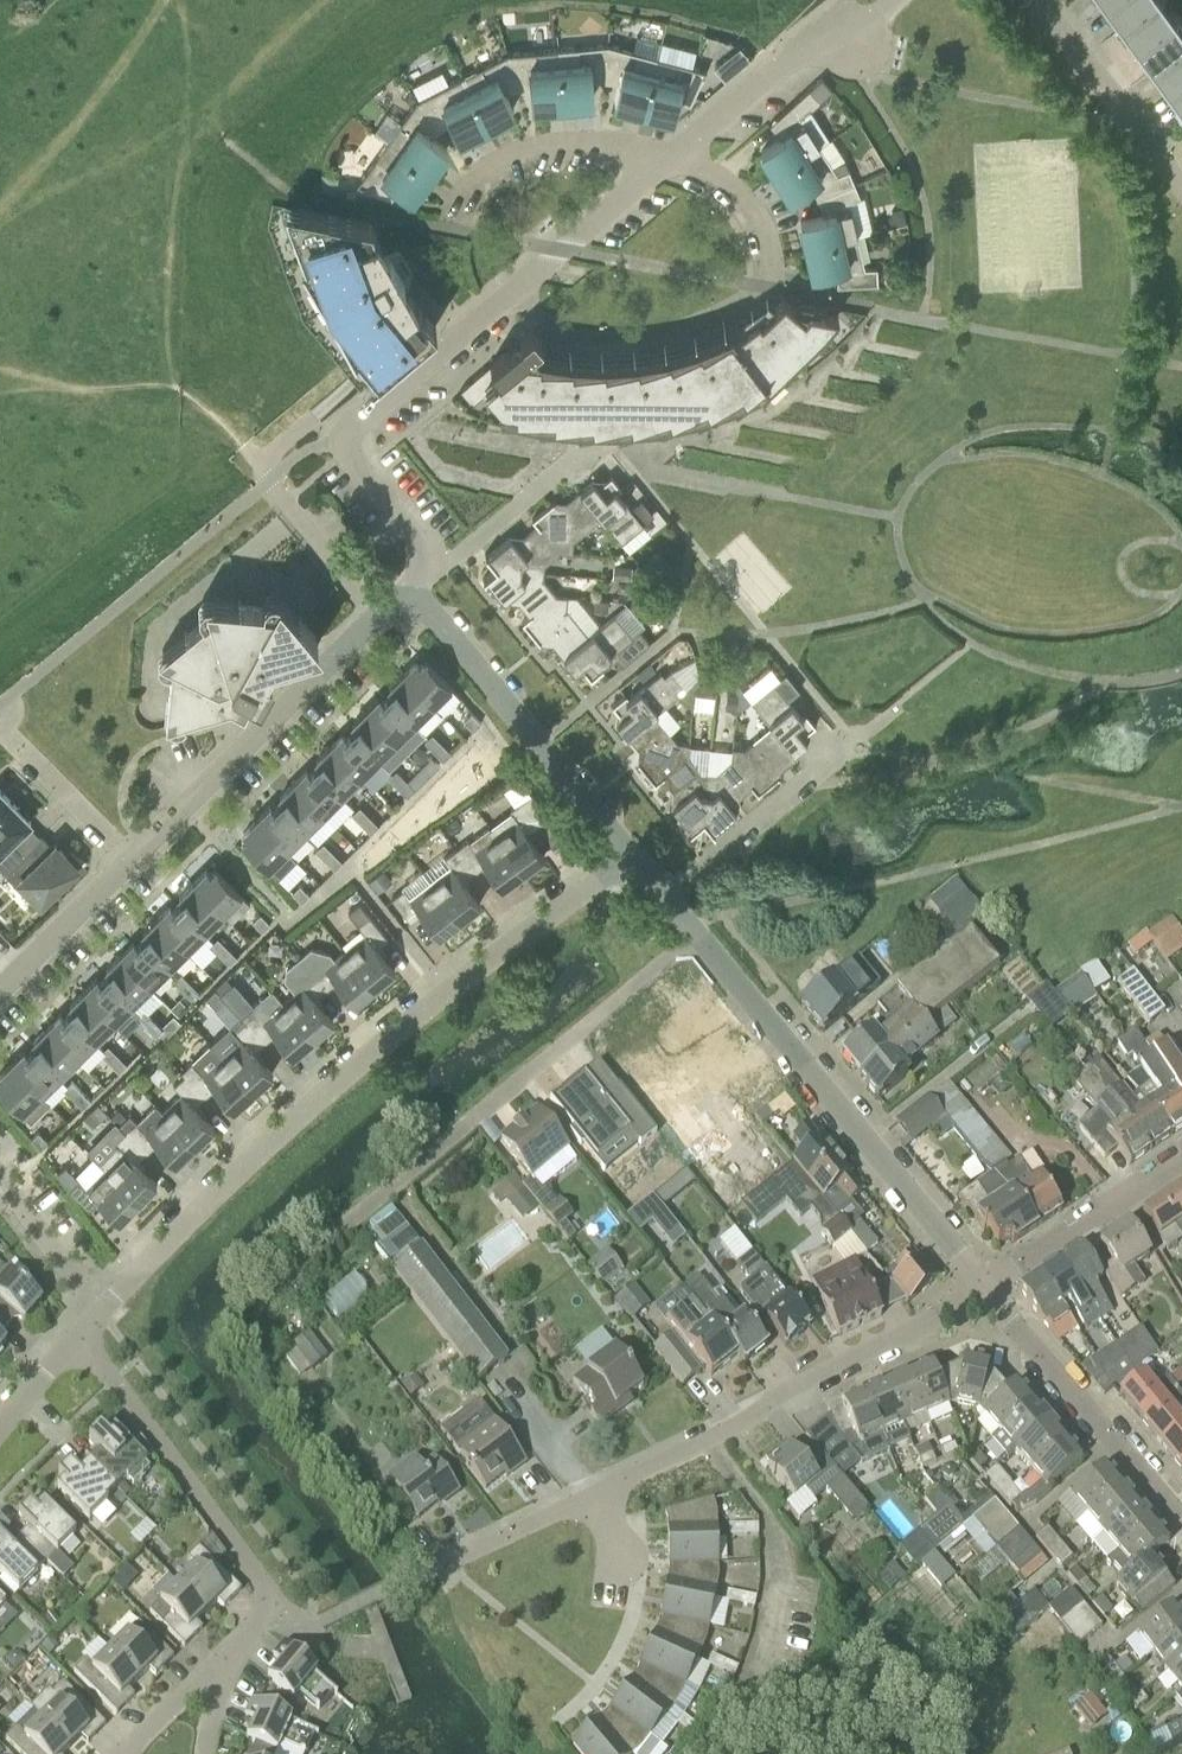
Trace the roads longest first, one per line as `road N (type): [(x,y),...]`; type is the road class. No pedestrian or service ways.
road 1 (residential): [(339,440),(801,47),(896,0)]
road 2 (residential): [(96,1314),(345,1073),(631,855)]
road 3 (residential): [(432,1568),(708,1440),(987,1286)]
road 4 (unclassified): [(276,1287),(697,935)]
road 5 (residential): [(127,1753),(267,1613),(270,1595),(78,1334)]
road 6 (residential): [(987,1286),(697,935)]
road 7 (residential): [(130,861),(413,592)]
road 8 (residential): [(631,855),(413,592)]
road 9 (residential): [(1181,1518),(987,1286)]
road 10 (residential): [(1181,184),(1038,0)]
road 11 (residential): [(987,1286),(1181,1158)]
road 12 (residential): [(0,990),(130,861)]
road 13 (residential): [(96,1314),(0,1178)]
road 14 (residential): [(130,861),(21,748)]

